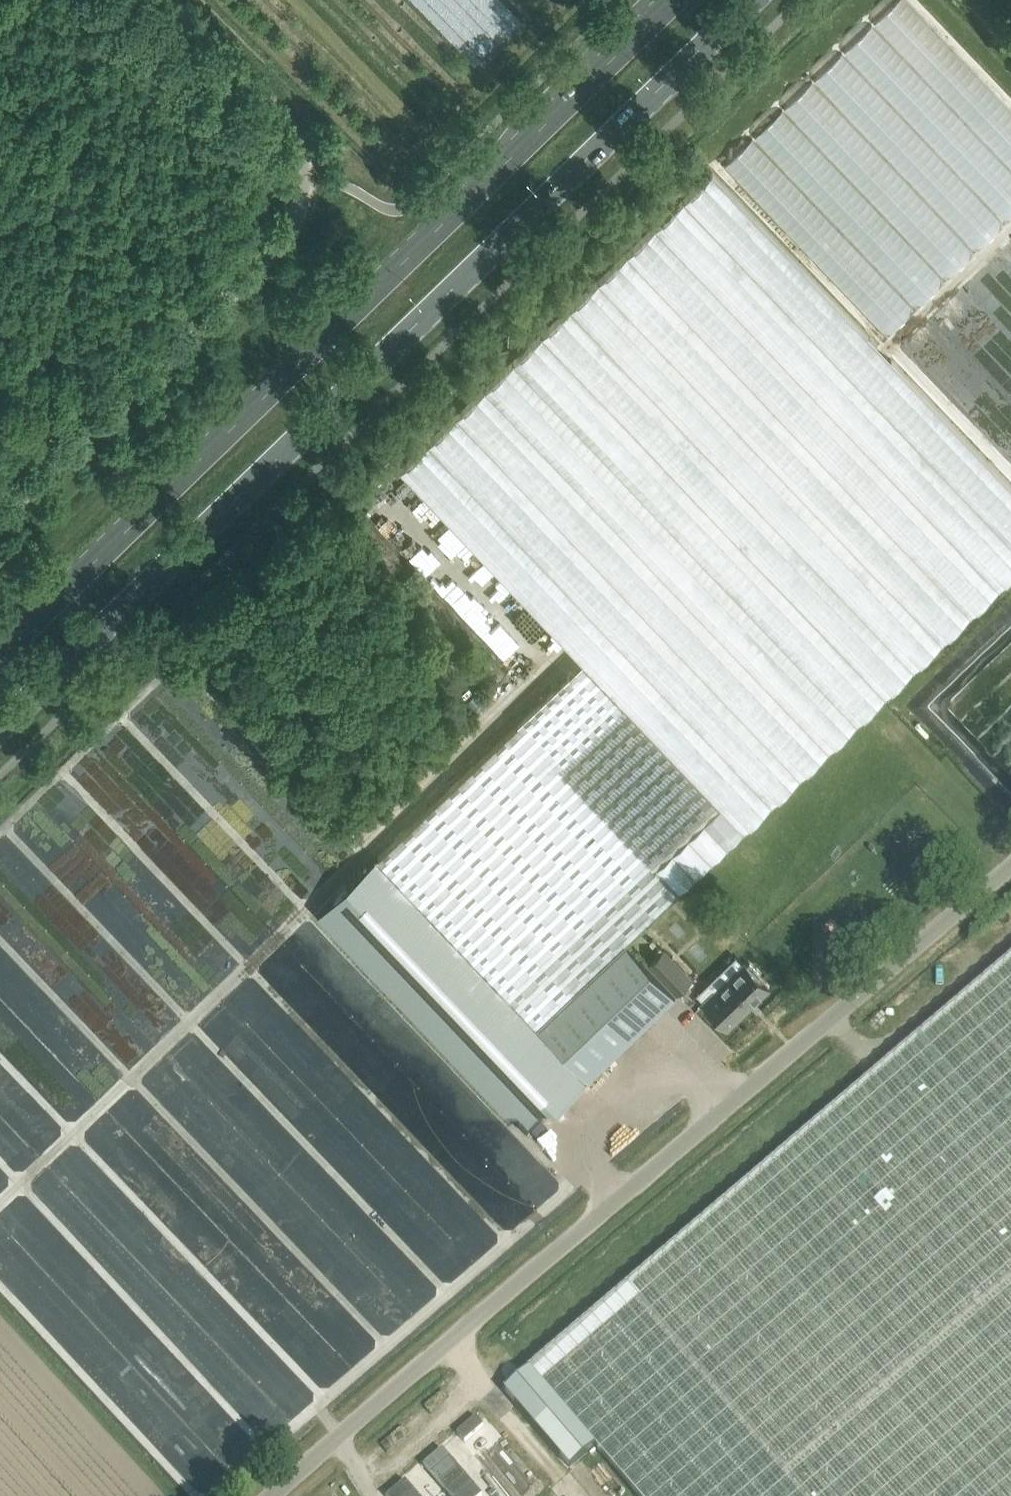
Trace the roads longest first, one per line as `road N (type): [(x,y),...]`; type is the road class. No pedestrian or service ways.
road 1 (primary): [(0,738),(765,0)]
road 2 (unclassified): [(269,1495),(1010,866)]
road 3 (primary): [(686,0),(0,655)]
road 4 (unclassified): [(0,517),(252,272),(299,209),(299,145),(269,103),(166,0)]

